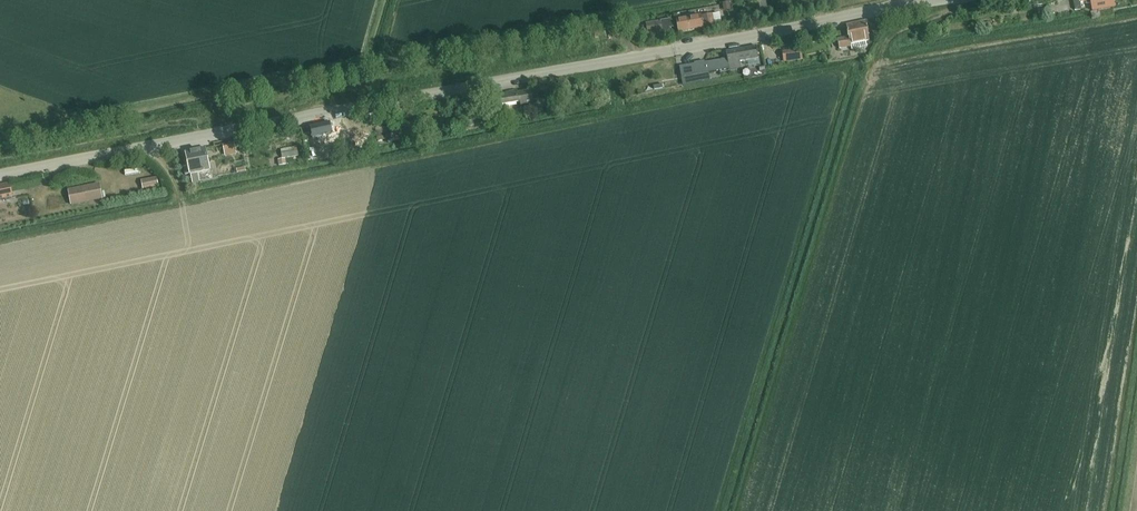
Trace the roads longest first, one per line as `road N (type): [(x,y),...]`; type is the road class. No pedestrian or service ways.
road 1 (unclassified): [(0,177),(911,4)]

